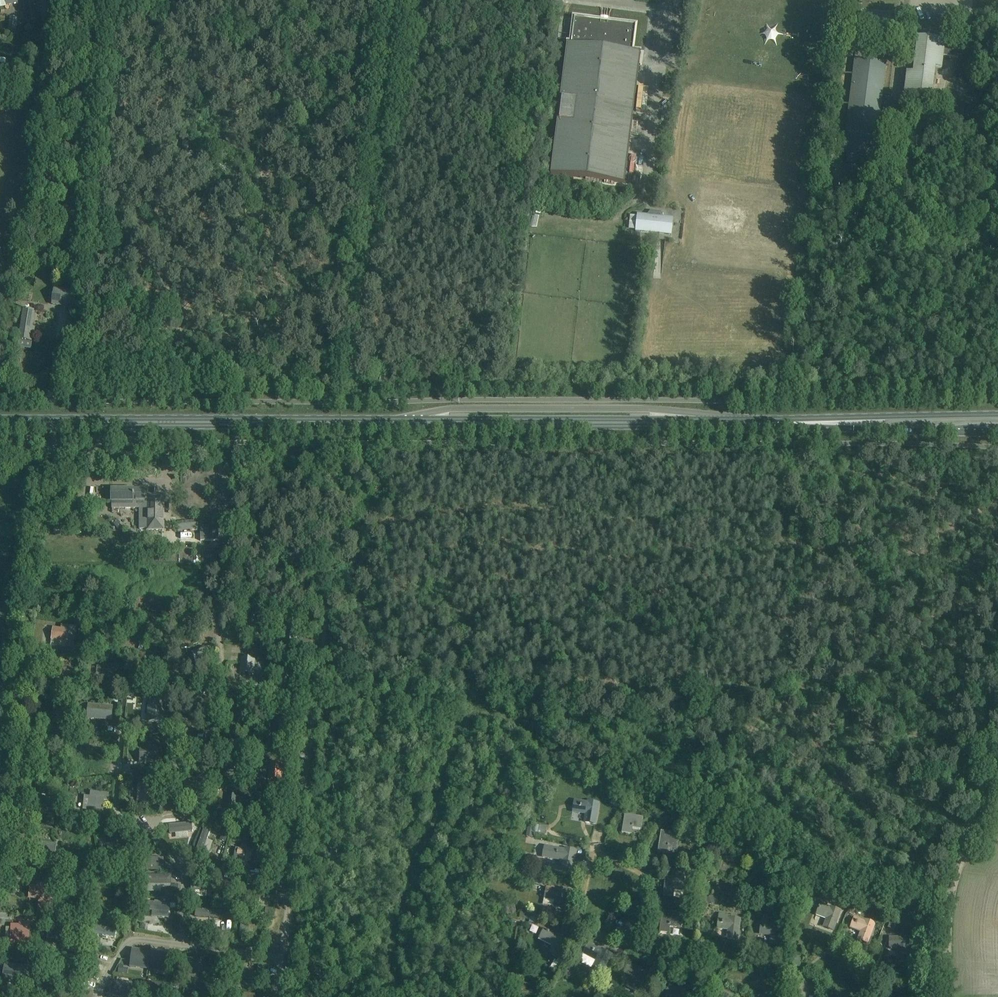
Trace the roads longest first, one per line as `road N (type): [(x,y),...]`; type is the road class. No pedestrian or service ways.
road 1 (primary): [(0,421),(778,422)]
road 2 (unclassified): [(946,996),(953,879),(997,767)]
road 3 (primary): [(778,422),(997,431)]
road 4 (primary): [(997,414),(778,422)]

